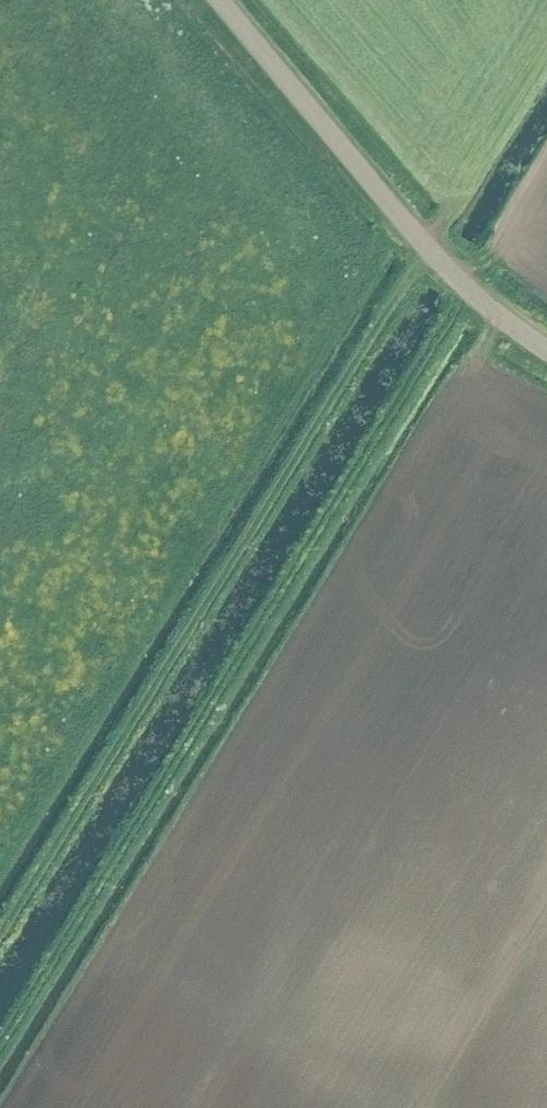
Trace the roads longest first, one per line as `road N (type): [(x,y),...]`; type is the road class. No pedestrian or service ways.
road 1 (track): [(0,1046),(468,288)]
road 2 (track): [(426,246),(0,934)]
road 3 (tertiary): [(546,348),(445,267),(218,0)]

